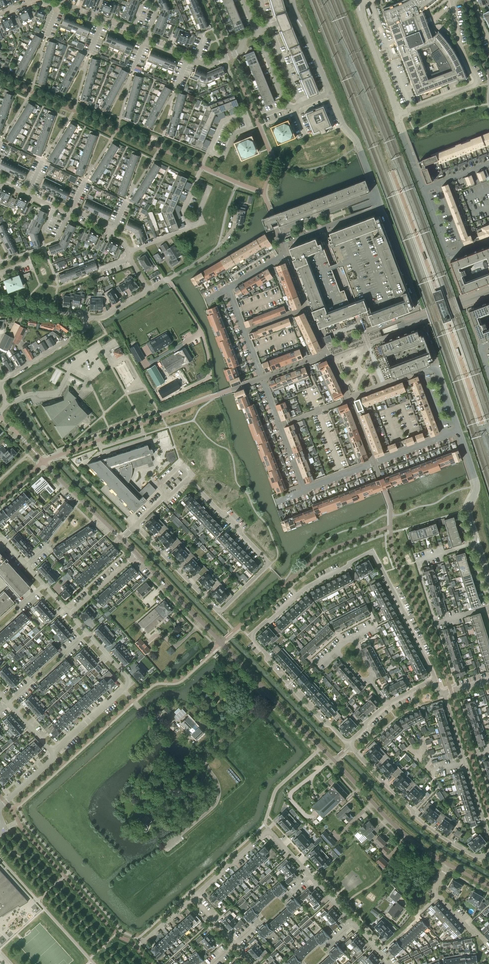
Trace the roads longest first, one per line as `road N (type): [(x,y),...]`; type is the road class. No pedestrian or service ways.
road 1 (residential): [(488,946),(434,891),(448,865),(392,823),(164,583)]
road 2 (residential): [(347,744),(253,638),(306,589),(374,556),(435,679)]
road 3 (residential): [(193,897),(270,832),(390,963)]
road 4 (residential): [(135,526),(189,479),(224,513),(267,564),(224,608),(214,608)]
road 5 (residential): [(53,753),(129,682),(70,614)]
road 6 (residential): [(488,853),(477,858),(424,823),(347,744)]
road 7 (residential): [(483,608),(436,622),(416,561),(477,543)]
road 8 (residential): [(458,431),(436,367),(421,372),(445,436)]
road 9 (residential): [(445,693),(488,838)]
road 10 (residential): [(305,491),(445,436)]

